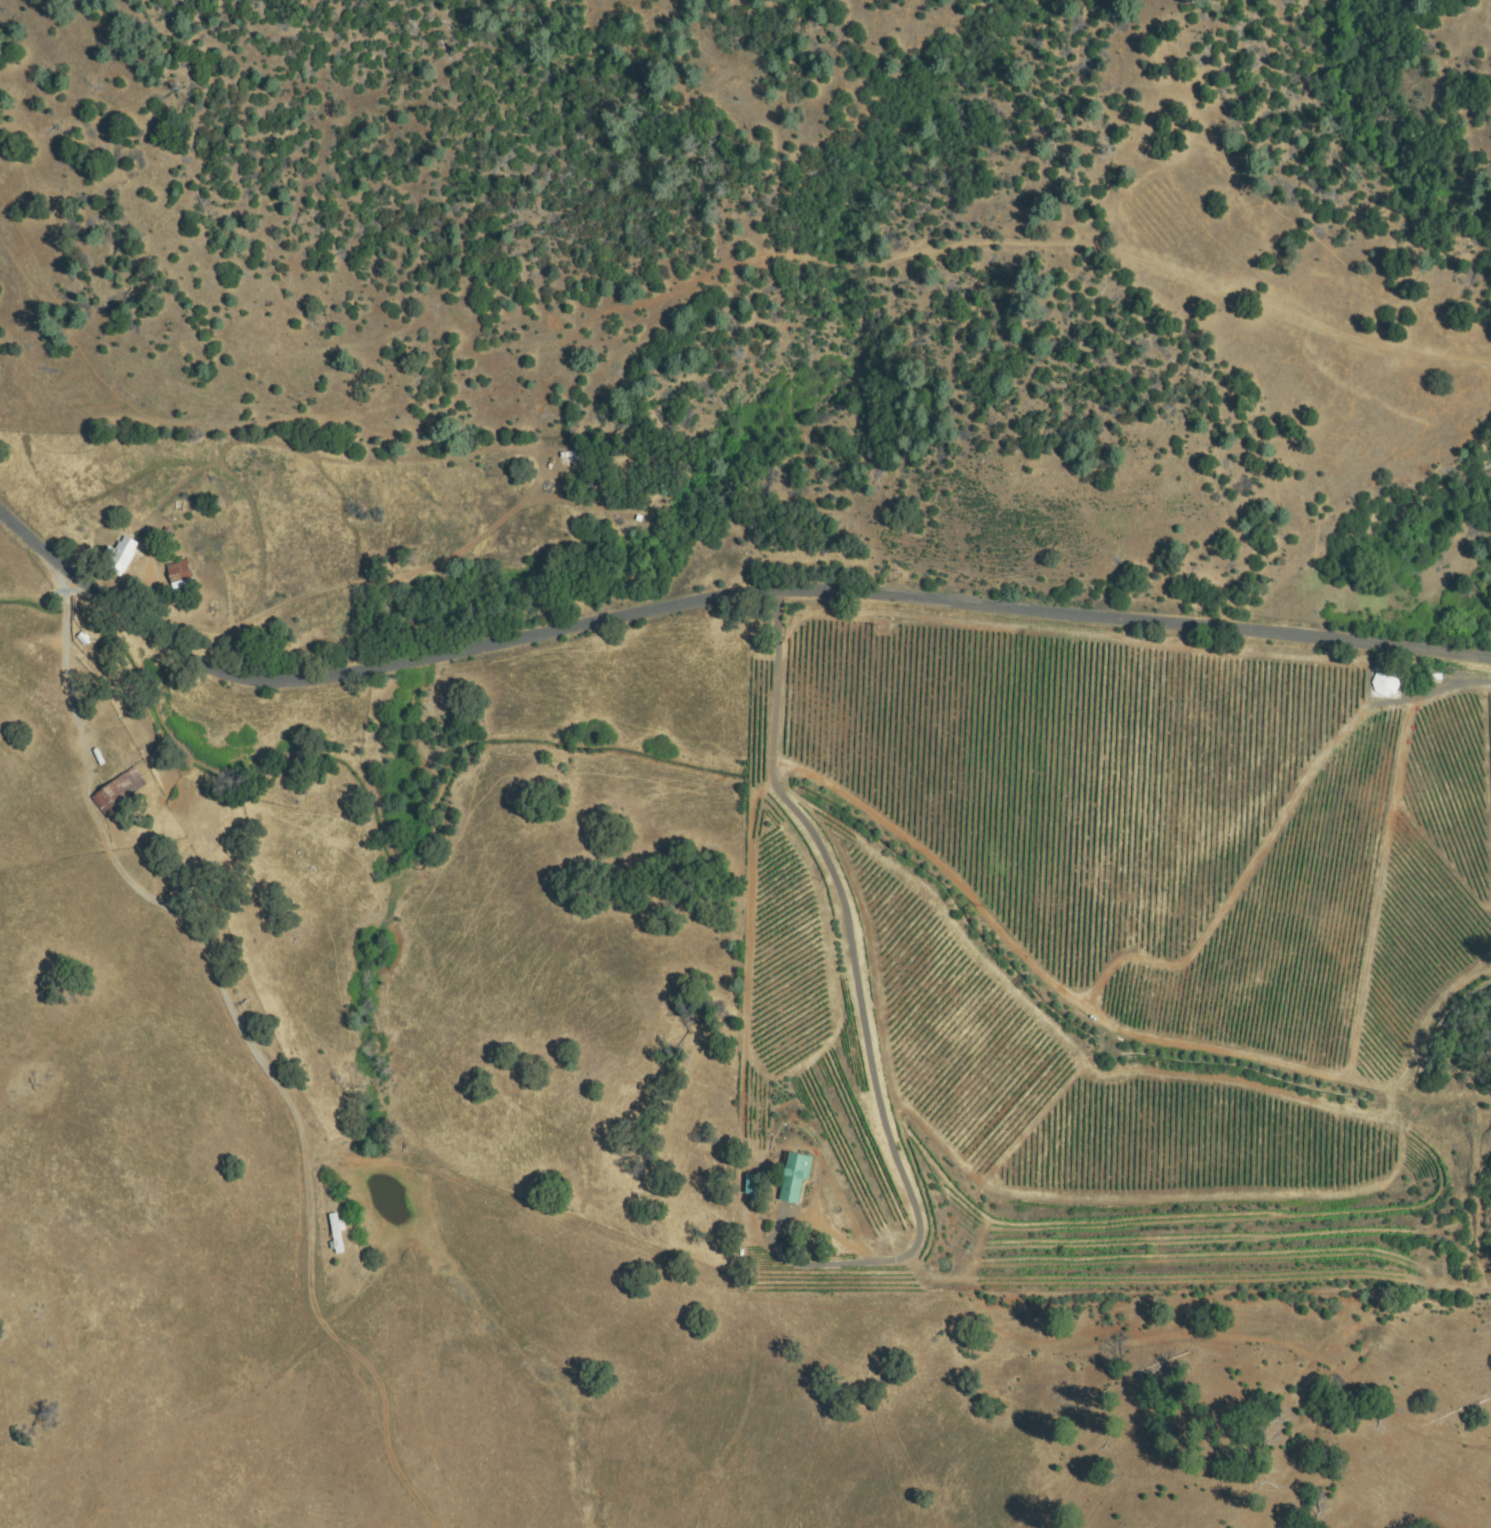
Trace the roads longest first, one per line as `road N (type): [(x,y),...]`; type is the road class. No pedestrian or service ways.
road 1 (tertiary): [(1490,661),(761,592),(320,681),(249,683),(188,662),(0,512)]
road 2 (track): [(63,566),(79,722),(104,813),(132,875),(203,930),(240,1013),(299,1108),(326,1296)]

